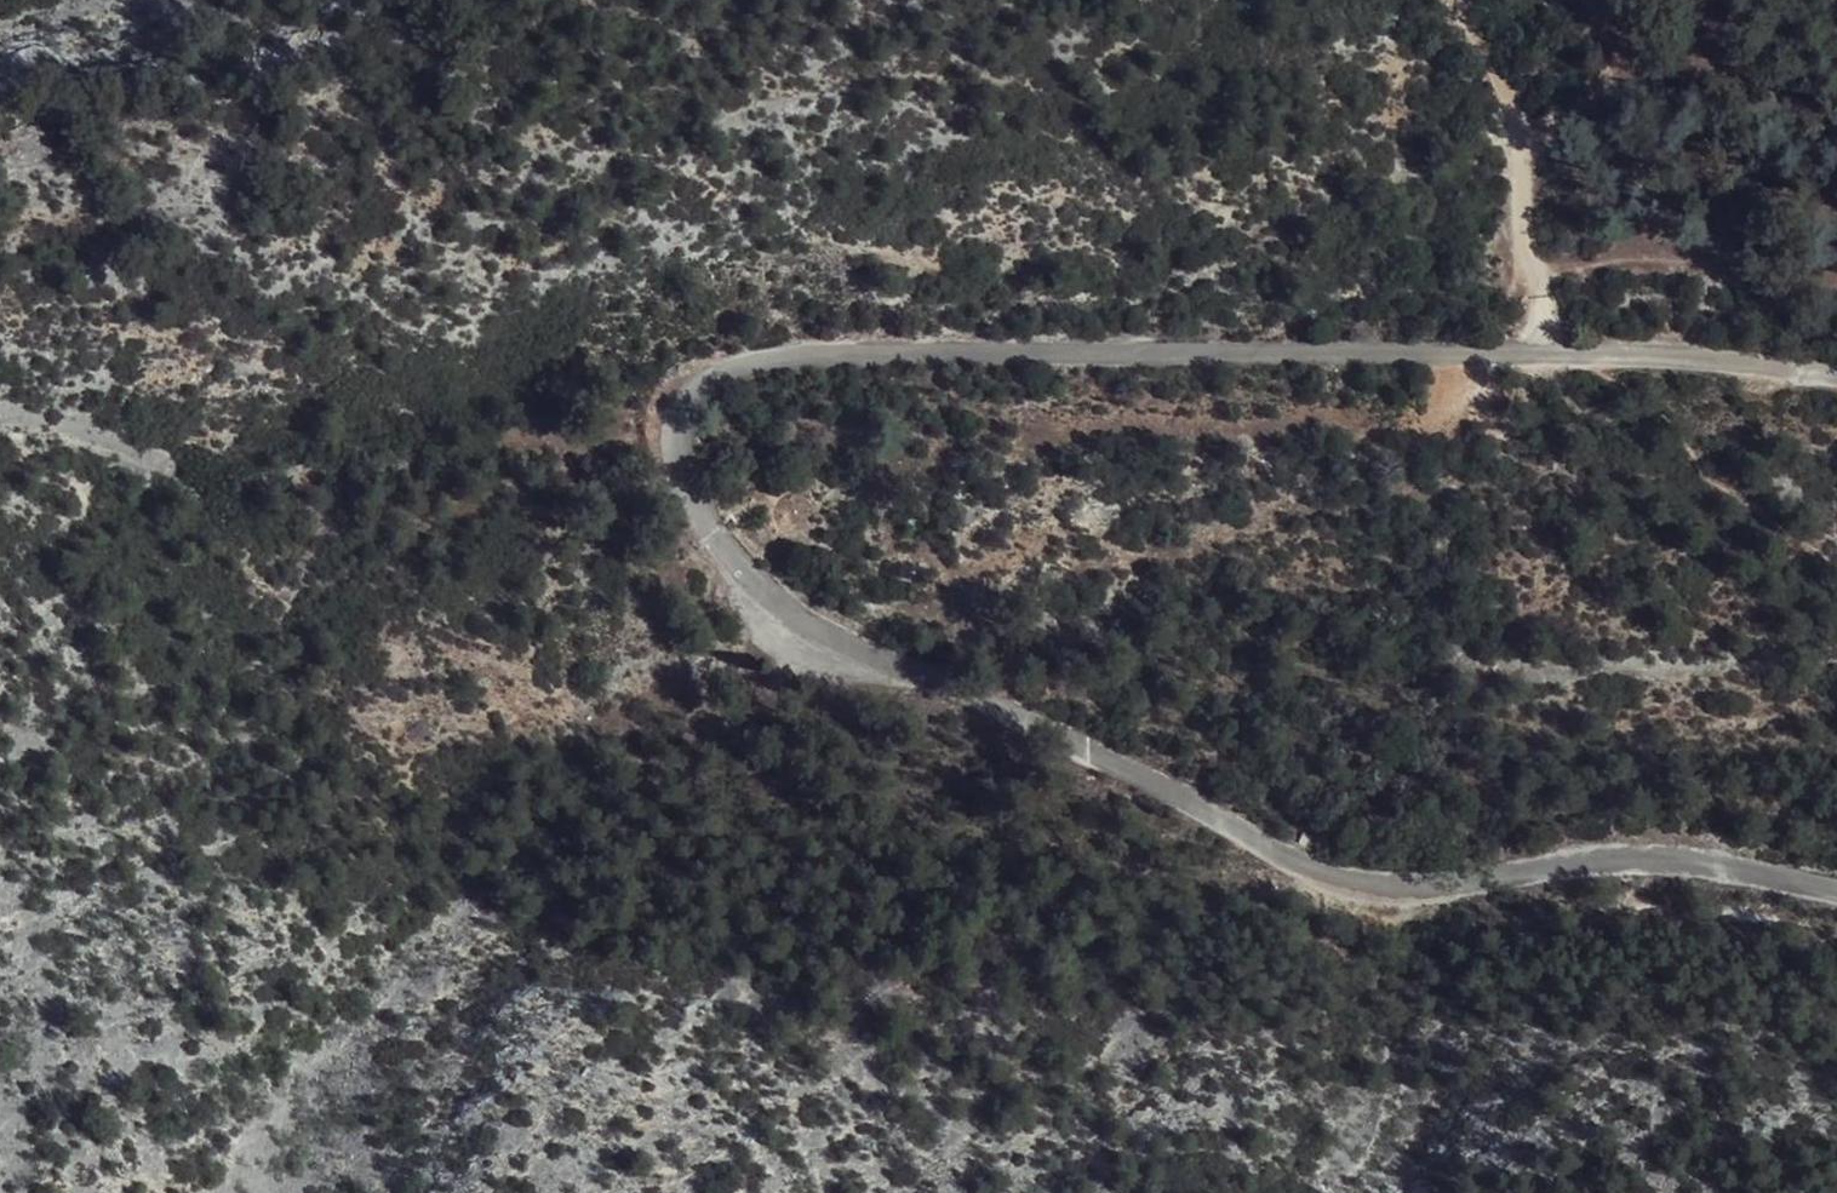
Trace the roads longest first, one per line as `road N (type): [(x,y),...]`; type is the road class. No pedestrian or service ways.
road 1 (track): [(1458,0),(1517,105),(1521,240),(1548,338),(1560,353)]

